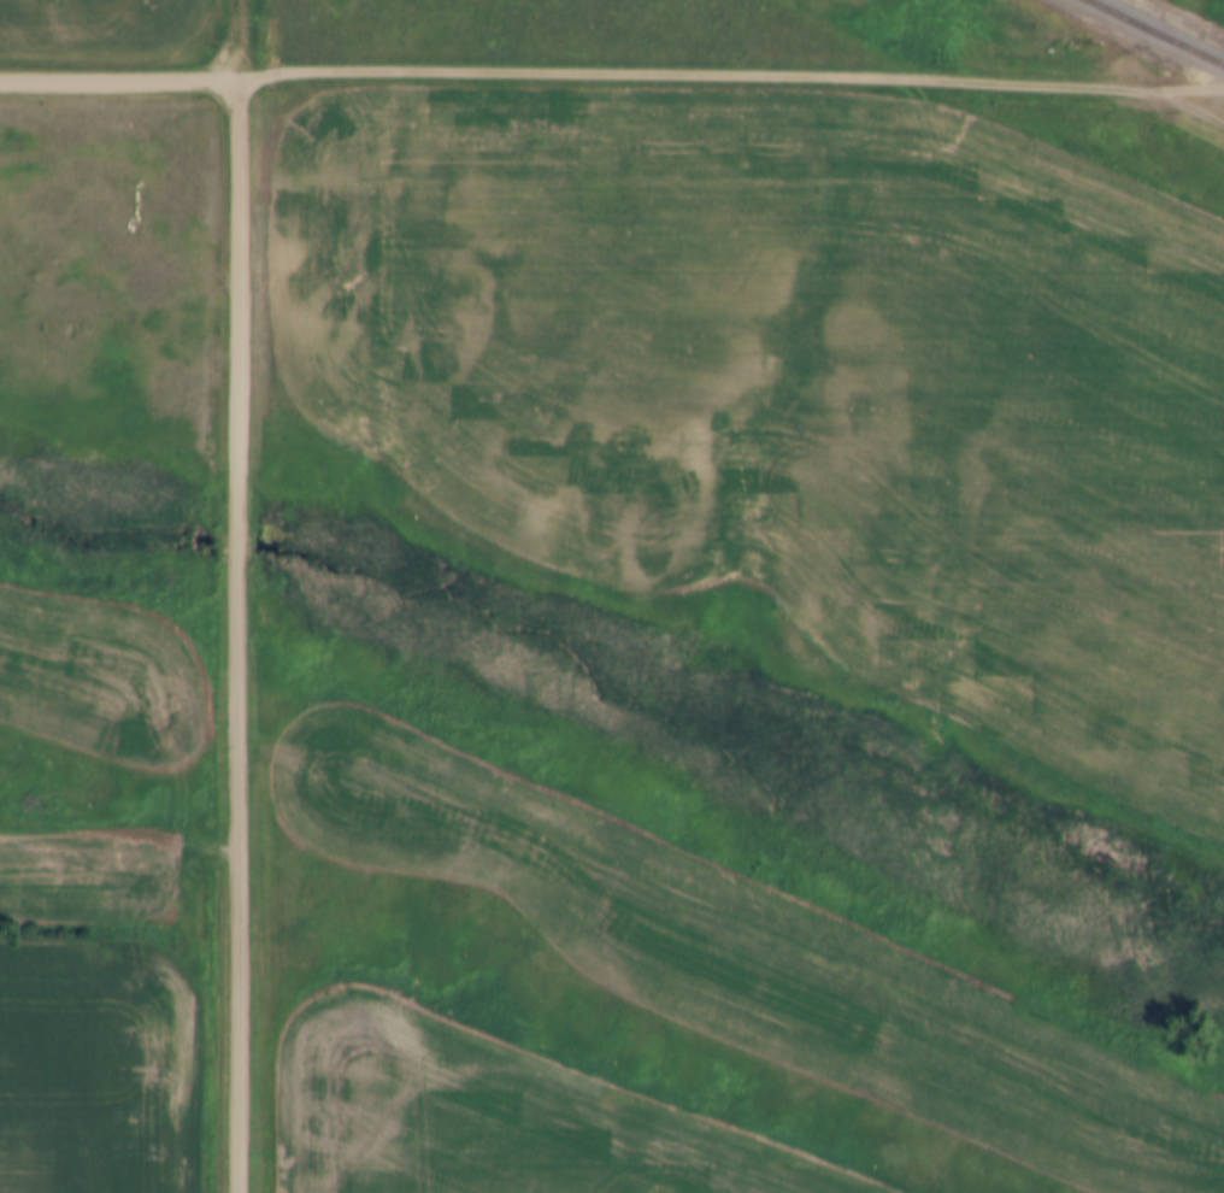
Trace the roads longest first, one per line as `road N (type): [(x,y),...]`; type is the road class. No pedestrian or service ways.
road 1 (residential): [(236,78),(238,1192)]
road 2 (track): [(236,78),(639,71),(1223,88)]
road 3 (residential): [(0,78),(236,78)]

